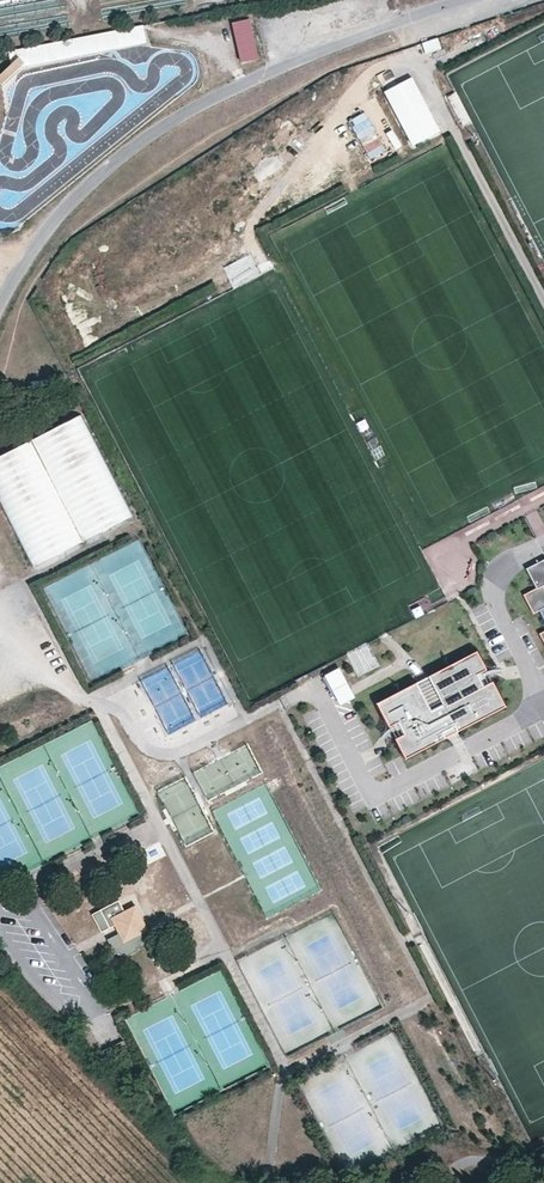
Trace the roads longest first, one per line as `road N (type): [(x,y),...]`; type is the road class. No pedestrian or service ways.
road 1 (residential): [(0,299),(47,227),(168,122),(463,0)]

